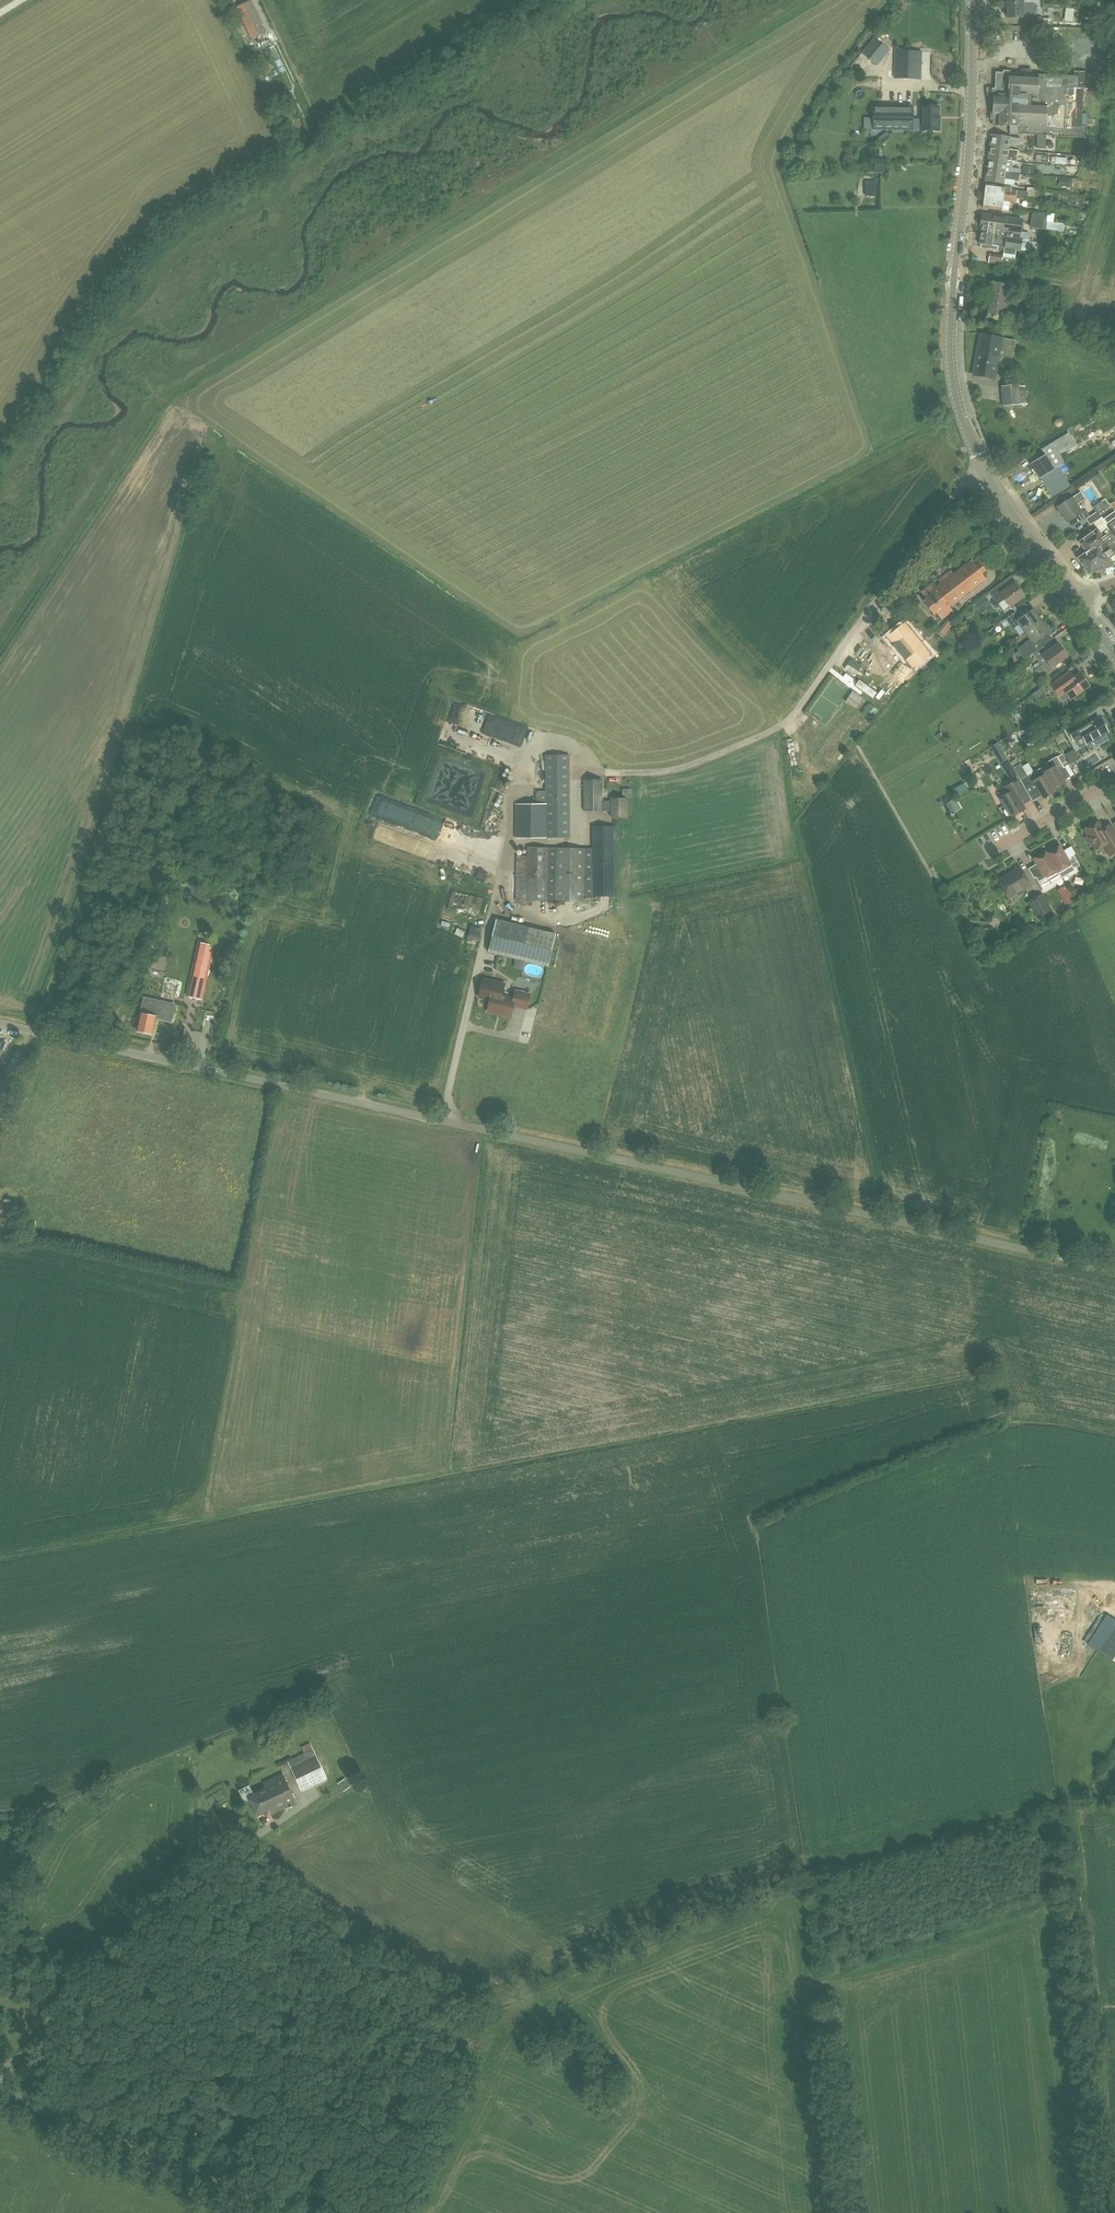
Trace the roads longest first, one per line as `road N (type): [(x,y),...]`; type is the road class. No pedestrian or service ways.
road 1 (unclassified): [(1114,1271),(31,1030)]
road 2 (tertiary): [(1078,595),(980,456),(951,371),(974,0)]
road 3 (residential): [(287,2212),(0,2089)]
road 4 (residential): [(1114,781),(986,854)]

